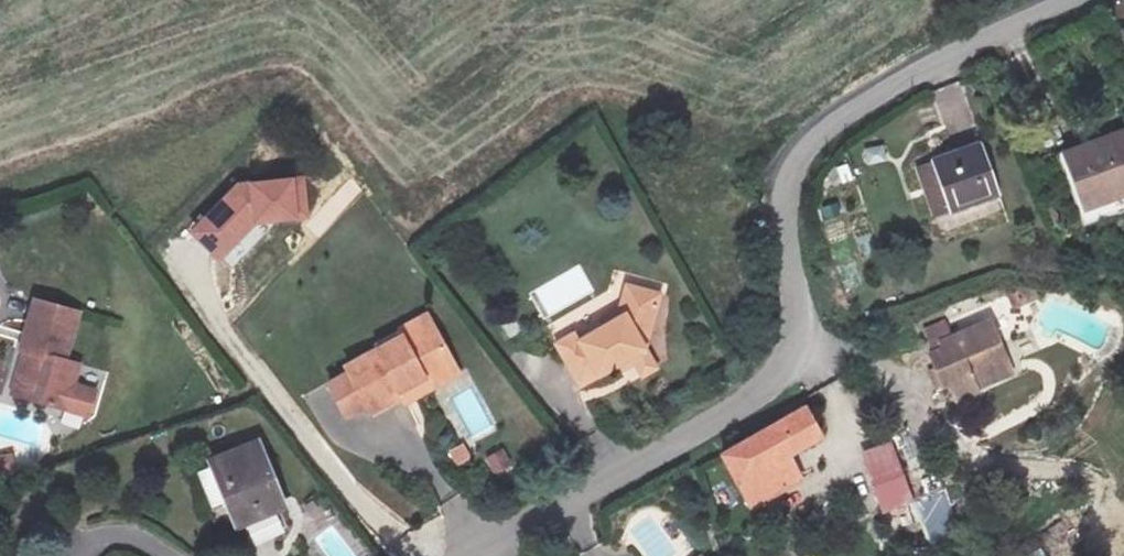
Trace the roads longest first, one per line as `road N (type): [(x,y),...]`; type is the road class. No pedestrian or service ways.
road 1 (unclassified): [(1063,0),(905,72),(799,145),(777,201),(806,338),(802,359)]
road 2 (unclassified): [(802,359),(463,555)]
road 3 (residential): [(909,414),(885,382),(802,359)]

